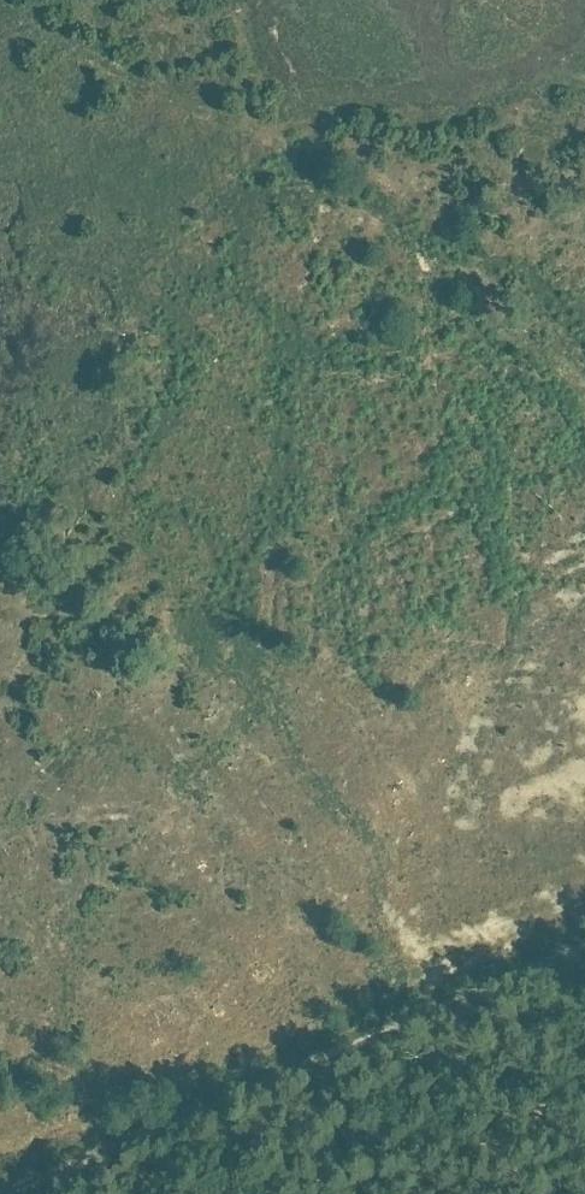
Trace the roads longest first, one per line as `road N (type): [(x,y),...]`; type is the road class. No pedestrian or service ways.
road 1 (track): [(0,1193),(584,934)]

